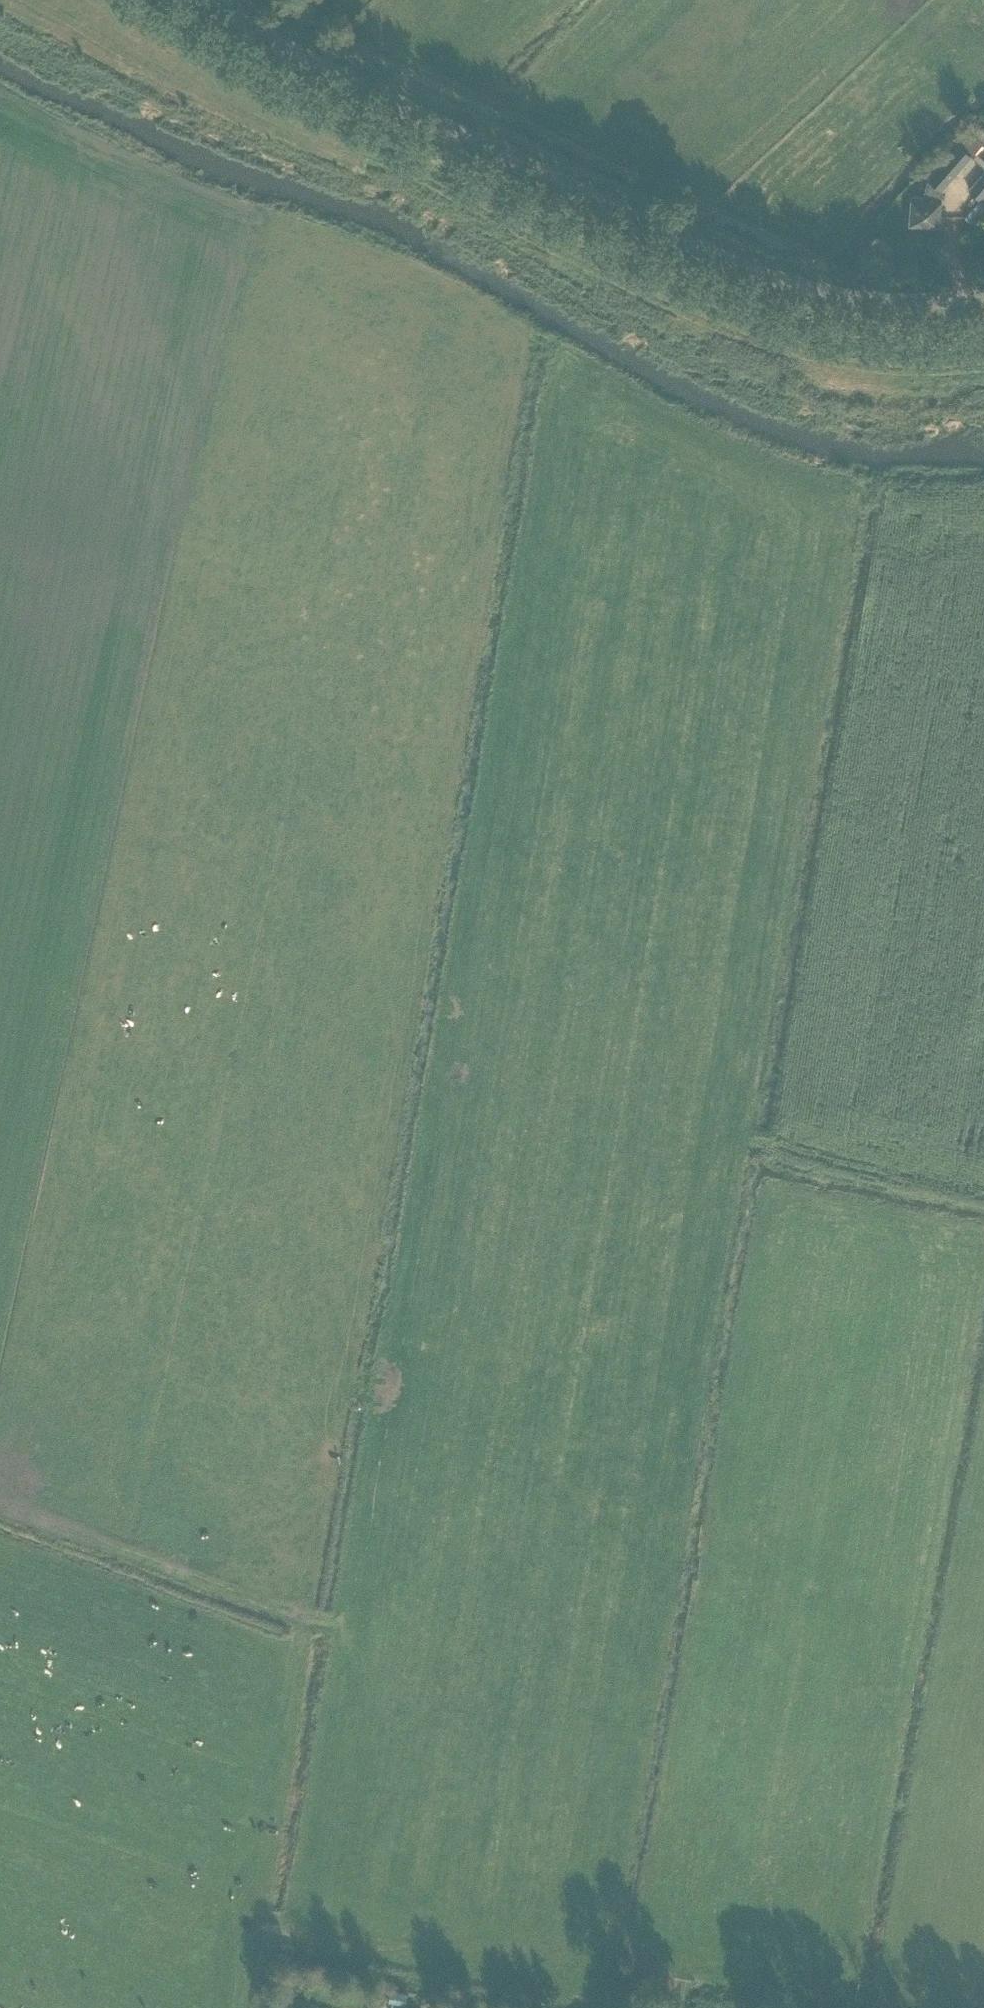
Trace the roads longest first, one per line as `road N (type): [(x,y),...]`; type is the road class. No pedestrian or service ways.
road 1 (unclassified): [(983,297),(795,302),(402,123),(203,0)]

